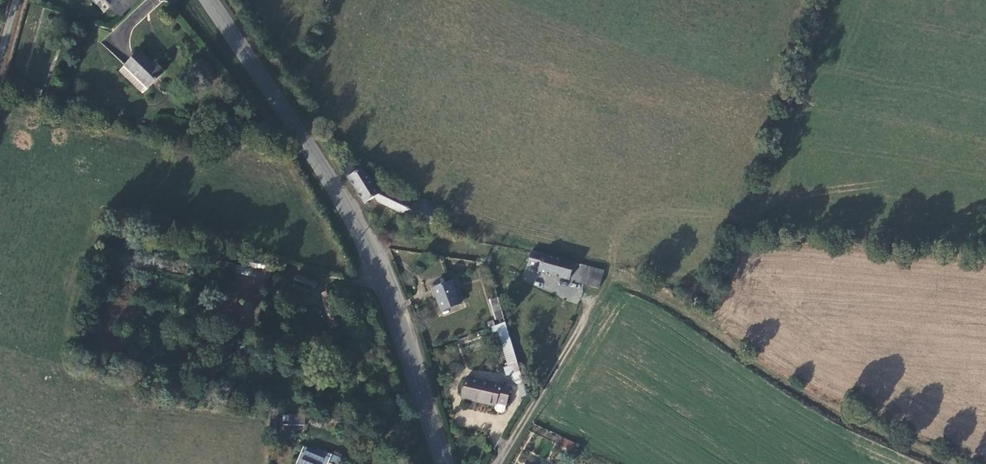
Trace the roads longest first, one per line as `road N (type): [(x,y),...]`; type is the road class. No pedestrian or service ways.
road 1 (secondary): [(443,463),(373,258),(334,182),(213,0)]
road 2 (track): [(941,463),(788,387),(617,272),(598,303)]
road 3 (track): [(508,449),(598,303)]

